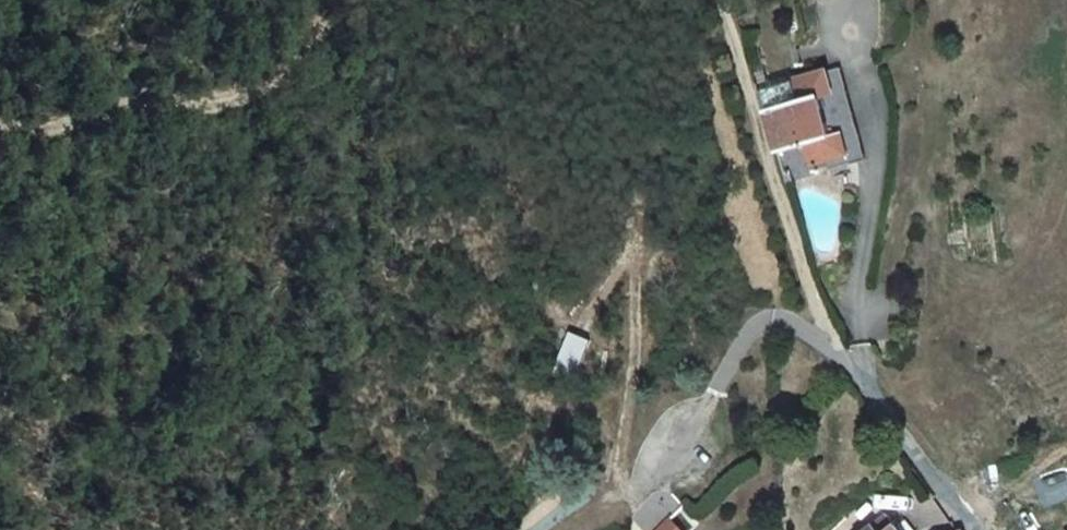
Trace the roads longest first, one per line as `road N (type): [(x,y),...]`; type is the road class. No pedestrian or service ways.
road 1 (track): [(847,362),(806,280),(720,0)]
road 2 (track): [(331,0),(270,83),(218,103),(118,106),(41,131),(0,125)]
road 3 (unclassified): [(973,529),(847,362)]
road 4 (track): [(548,0),(501,43),(464,50),(429,30),(410,0)]

